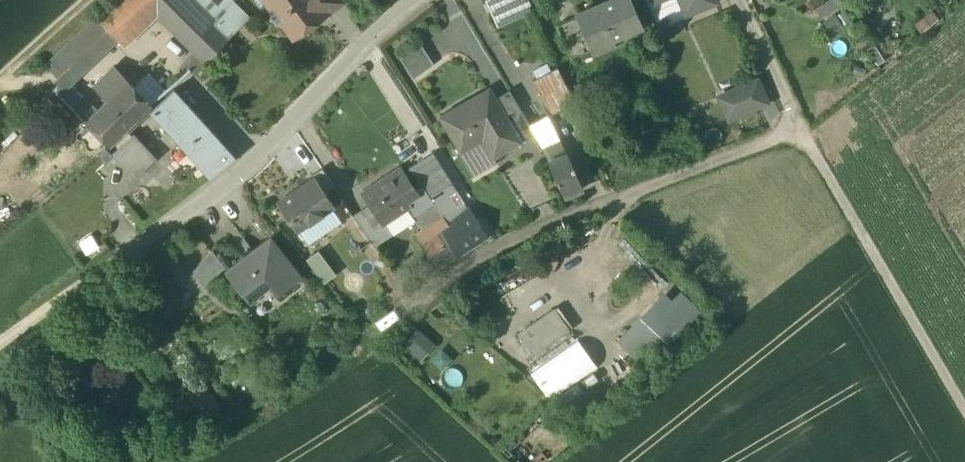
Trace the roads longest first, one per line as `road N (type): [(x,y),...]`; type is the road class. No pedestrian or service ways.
road 1 (residential): [(425,0),(394,22),(252,169),(0,354)]
road 2 (track): [(786,121),(964,425)]
road 3 (track): [(447,283),(402,324),(256,423)]
road 4 (residential): [(734,0),(786,121)]
road 5 (track): [(0,85),(92,0)]

